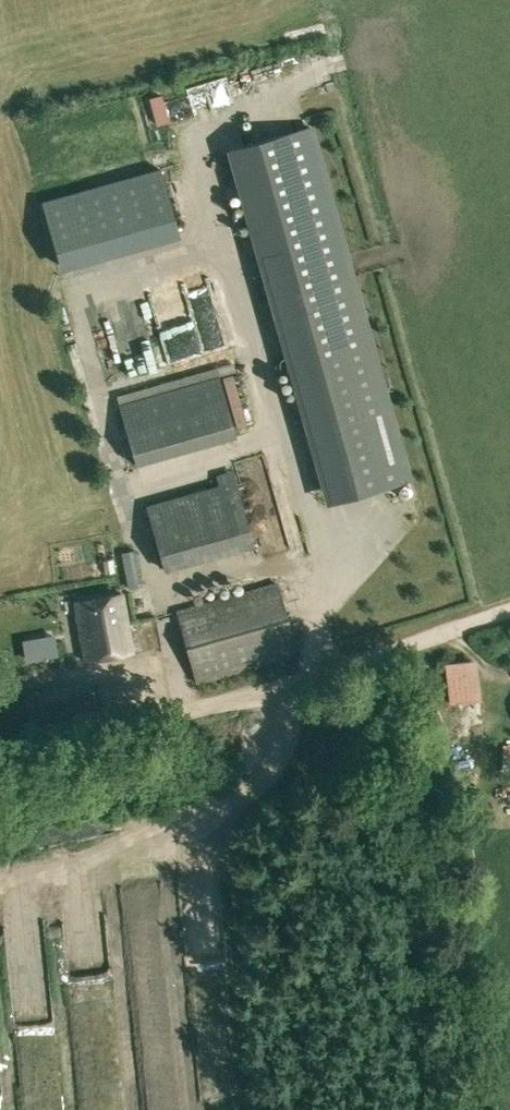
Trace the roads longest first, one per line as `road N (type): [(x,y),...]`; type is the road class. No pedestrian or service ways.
road 1 (track): [(0,765),(105,741),(509,602)]

